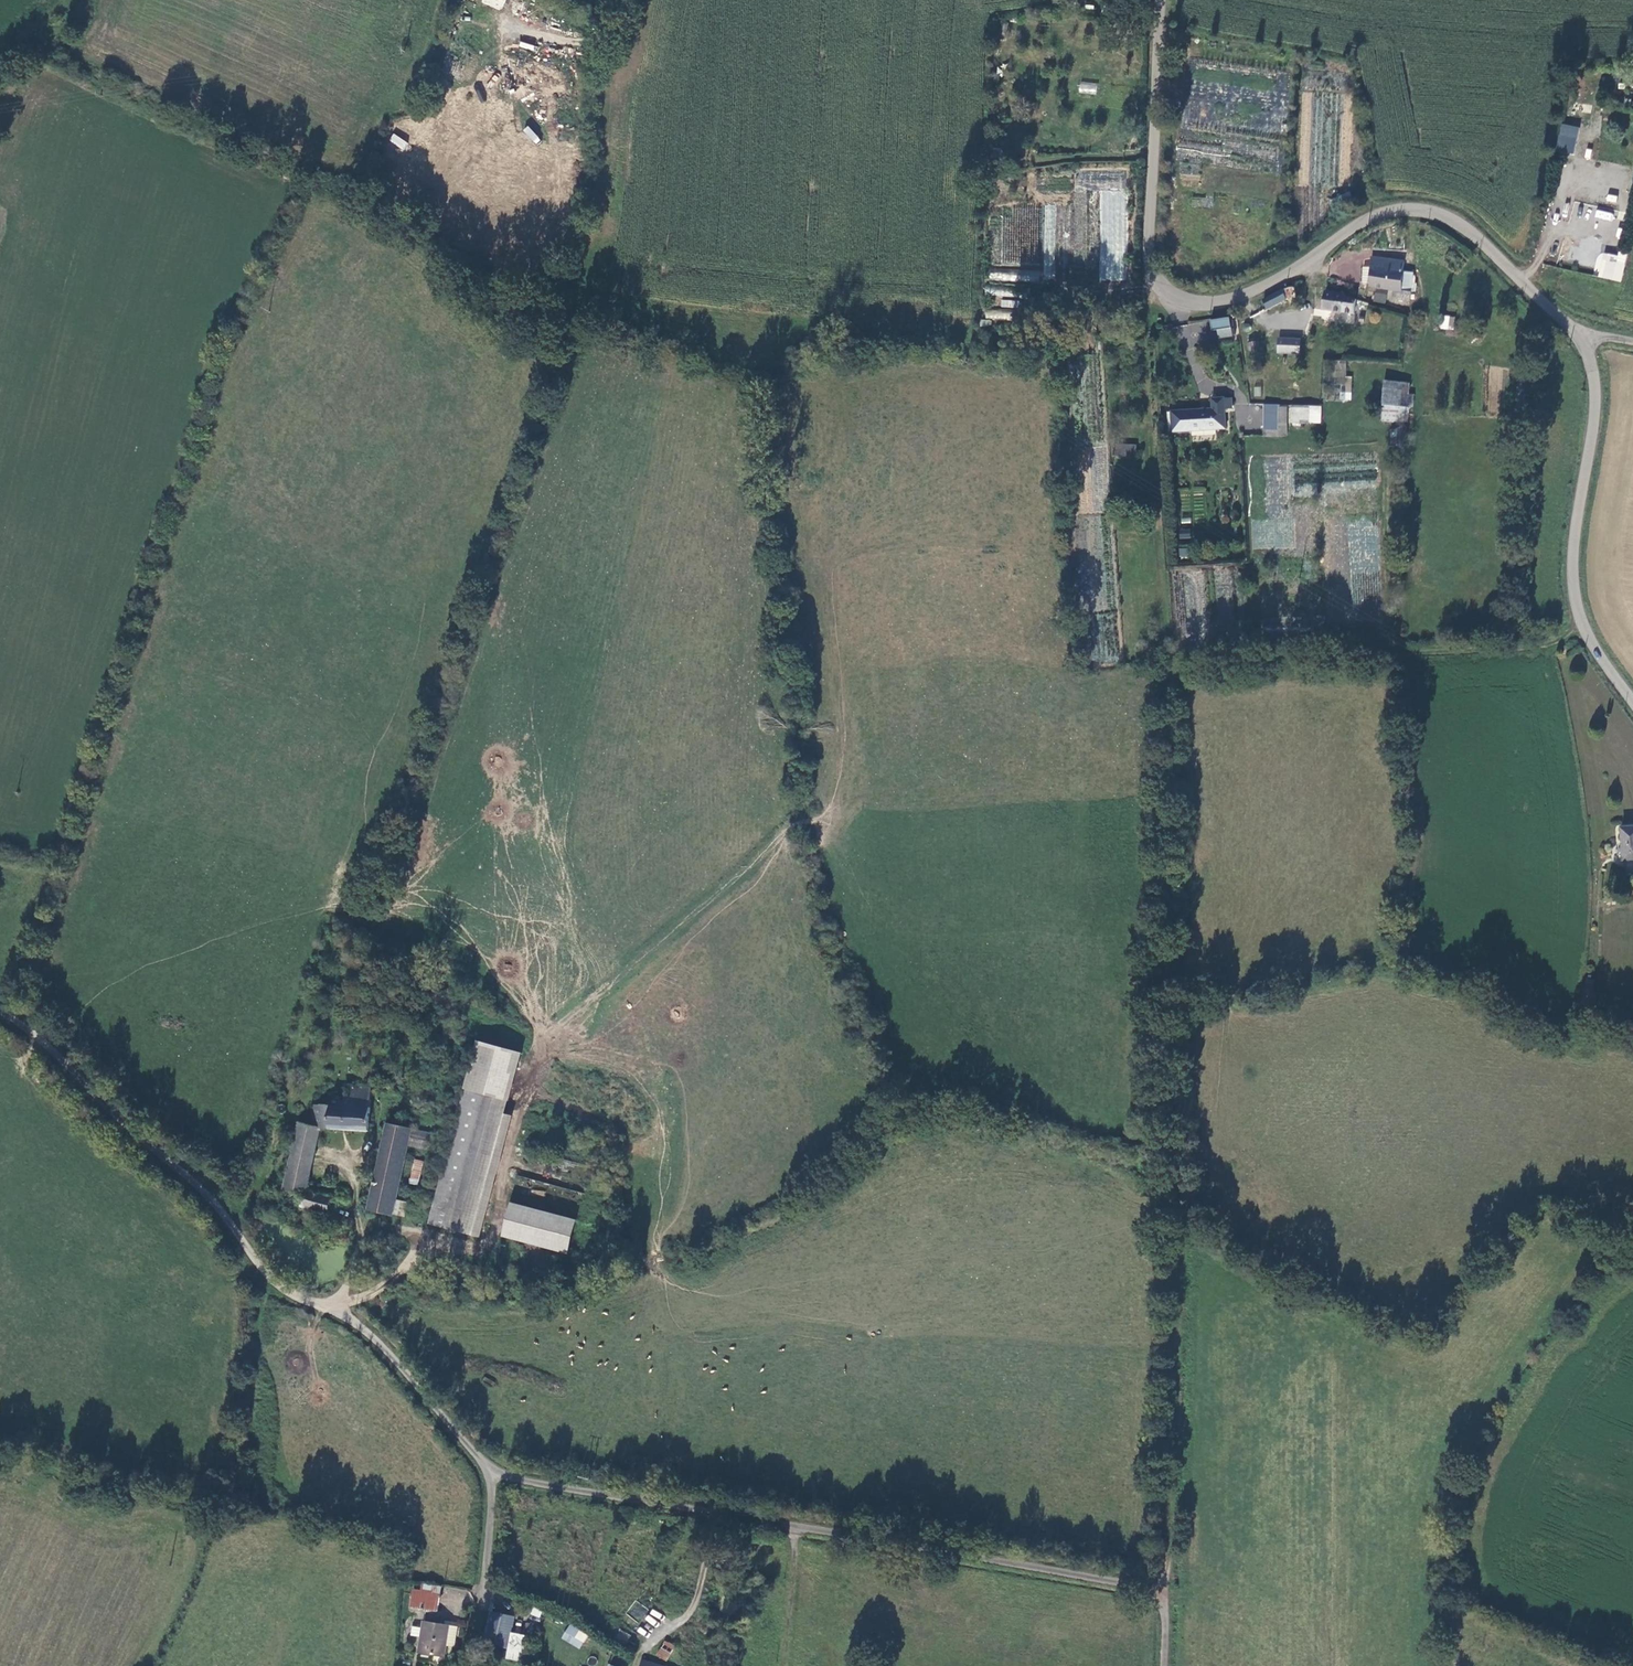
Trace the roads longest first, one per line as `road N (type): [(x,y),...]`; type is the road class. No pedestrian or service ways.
road 1 (tertiary): [(1583,334),(1468,230),(1433,211),(1372,216),(1285,274),(1234,294),(1196,301),(1157,285),(1148,268),(1160,0)]
road 2 (unclassified): [(495,1472),(1165,1589),(1163,1665)]
road 3 (unclassified): [(0,1013),(201,1189),(267,1281),(362,1327),(495,1472)]
road 4 (tertiary): [(1632,703),(1576,603),(1572,571),(1593,418),(1583,334)]
road 5 (track): [(82,0),(79,12),(31,51),(0,104)]
road 6 (unclassified): [(495,1472),(483,1595)]

